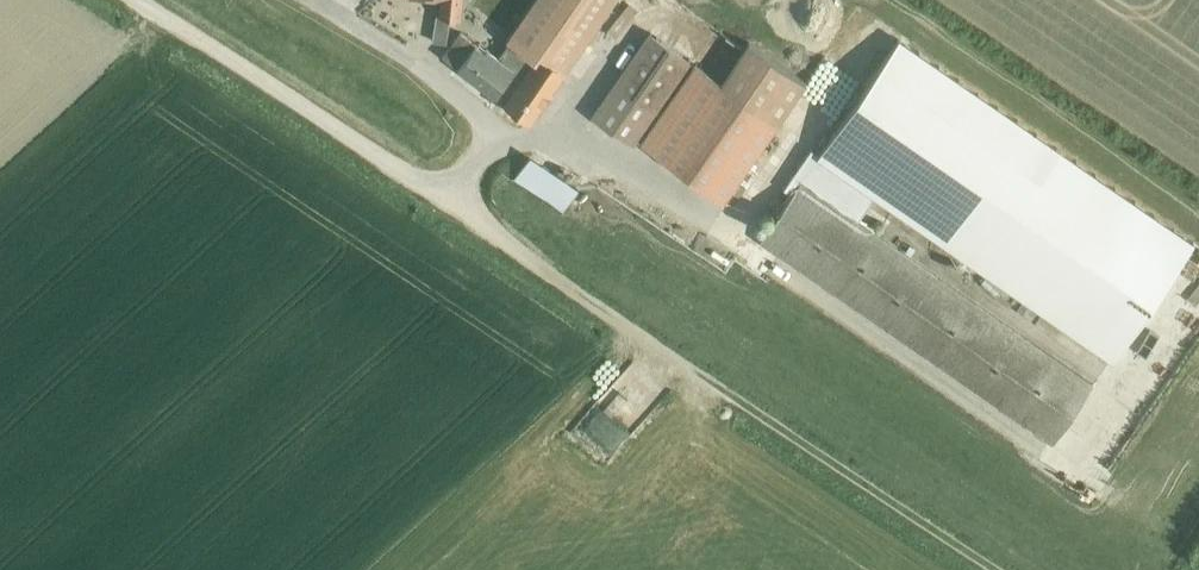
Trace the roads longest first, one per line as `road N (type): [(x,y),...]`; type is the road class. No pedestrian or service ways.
road 1 (track): [(995,569),(573,293)]
road 2 (unclassified): [(447,203),(133,0)]
road 3 (unclassified): [(447,203),(482,153),(485,128),(464,100),(320,4)]
road 4 (unclassified): [(573,293),(447,203)]

